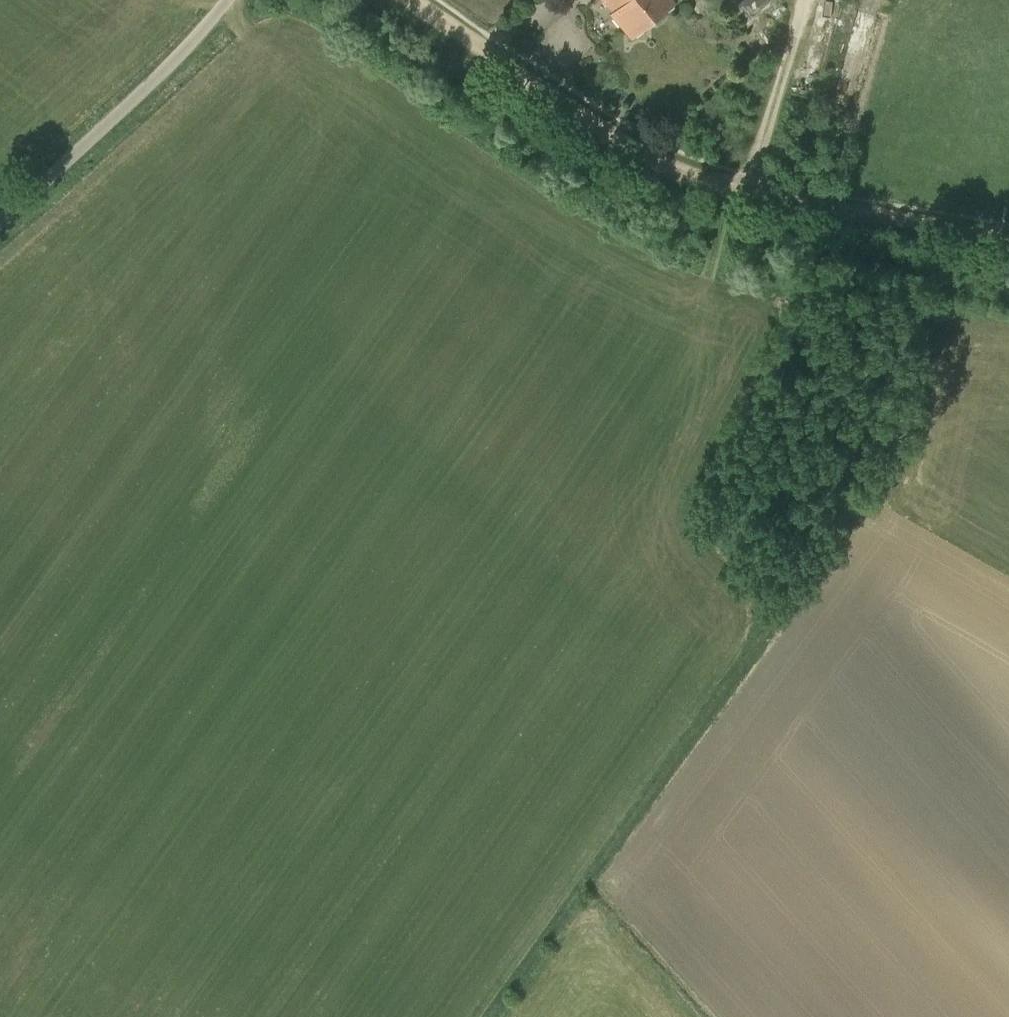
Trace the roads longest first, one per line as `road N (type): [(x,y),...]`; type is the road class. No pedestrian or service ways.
road 1 (track): [(404,0),(670,172),(795,208),(1008,244)]
road 2 (unclassified): [(0,229),(230,0)]

